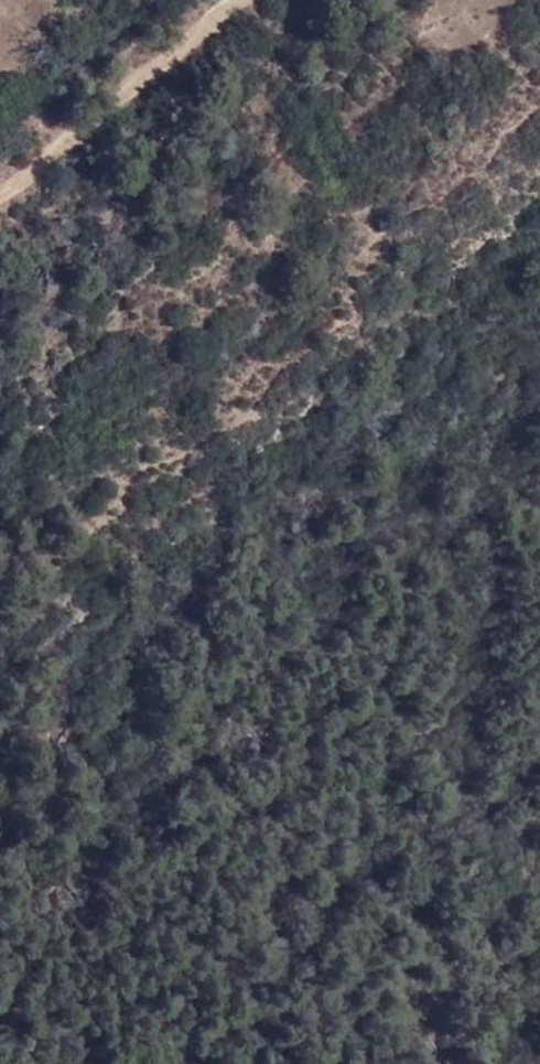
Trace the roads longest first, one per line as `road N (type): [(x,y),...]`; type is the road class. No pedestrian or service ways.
road 1 (track): [(0,189),(245,0)]

